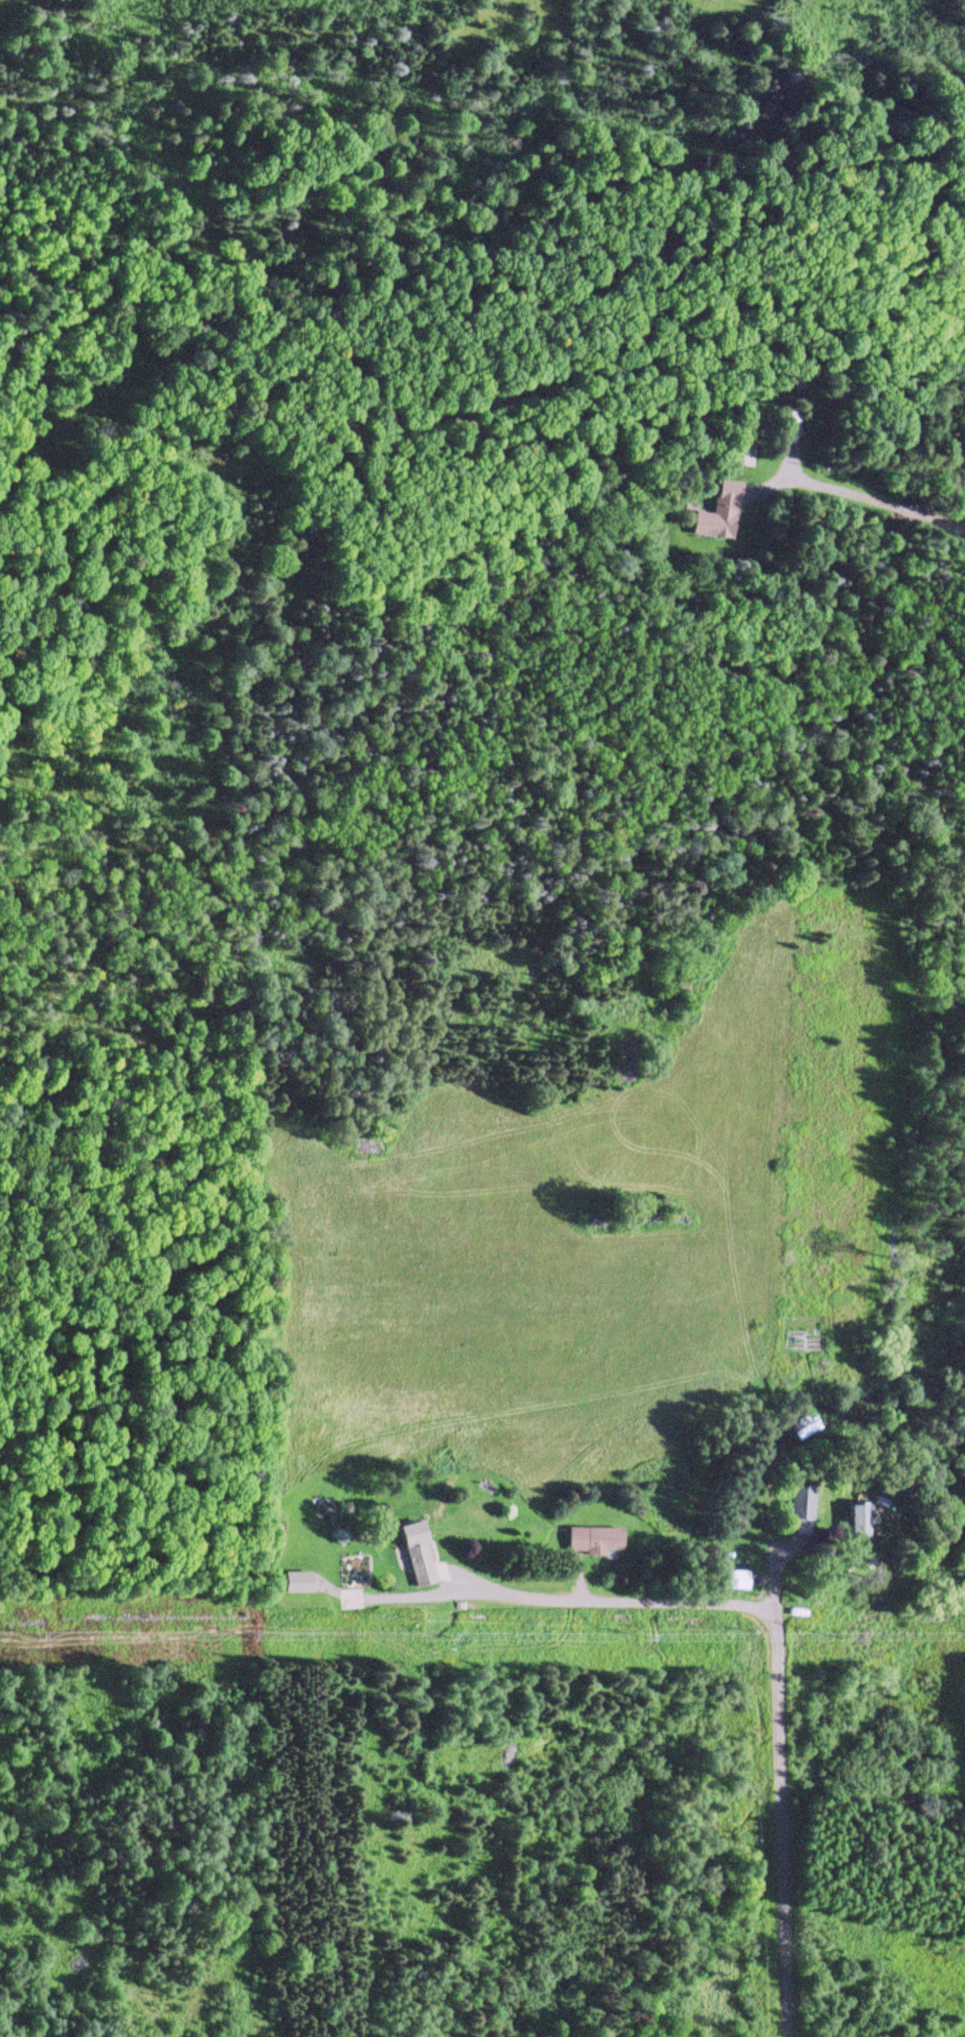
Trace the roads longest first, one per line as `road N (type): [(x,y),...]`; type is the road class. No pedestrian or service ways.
road 1 (residential): [(786,2036),(773,1593)]

